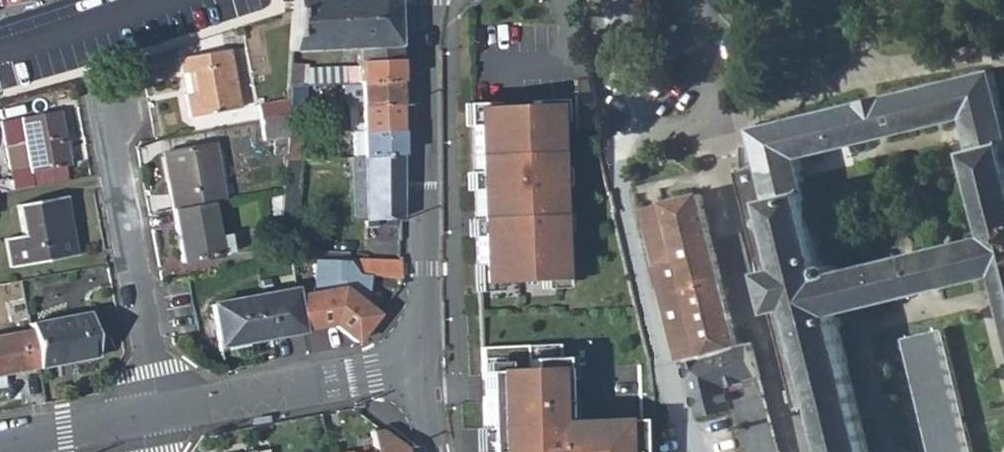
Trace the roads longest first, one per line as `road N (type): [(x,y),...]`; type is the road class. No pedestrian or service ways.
road 1 (tertiary): [(423,366),(423,0)]
road 2 (residential): [(152,412),(111,101)]
road 3 (residential): [(152,412),(423,366)]
road 4 (residential): [(0,55),(157,0)]
road 5 (residential): [(0,439),(152,412)]

